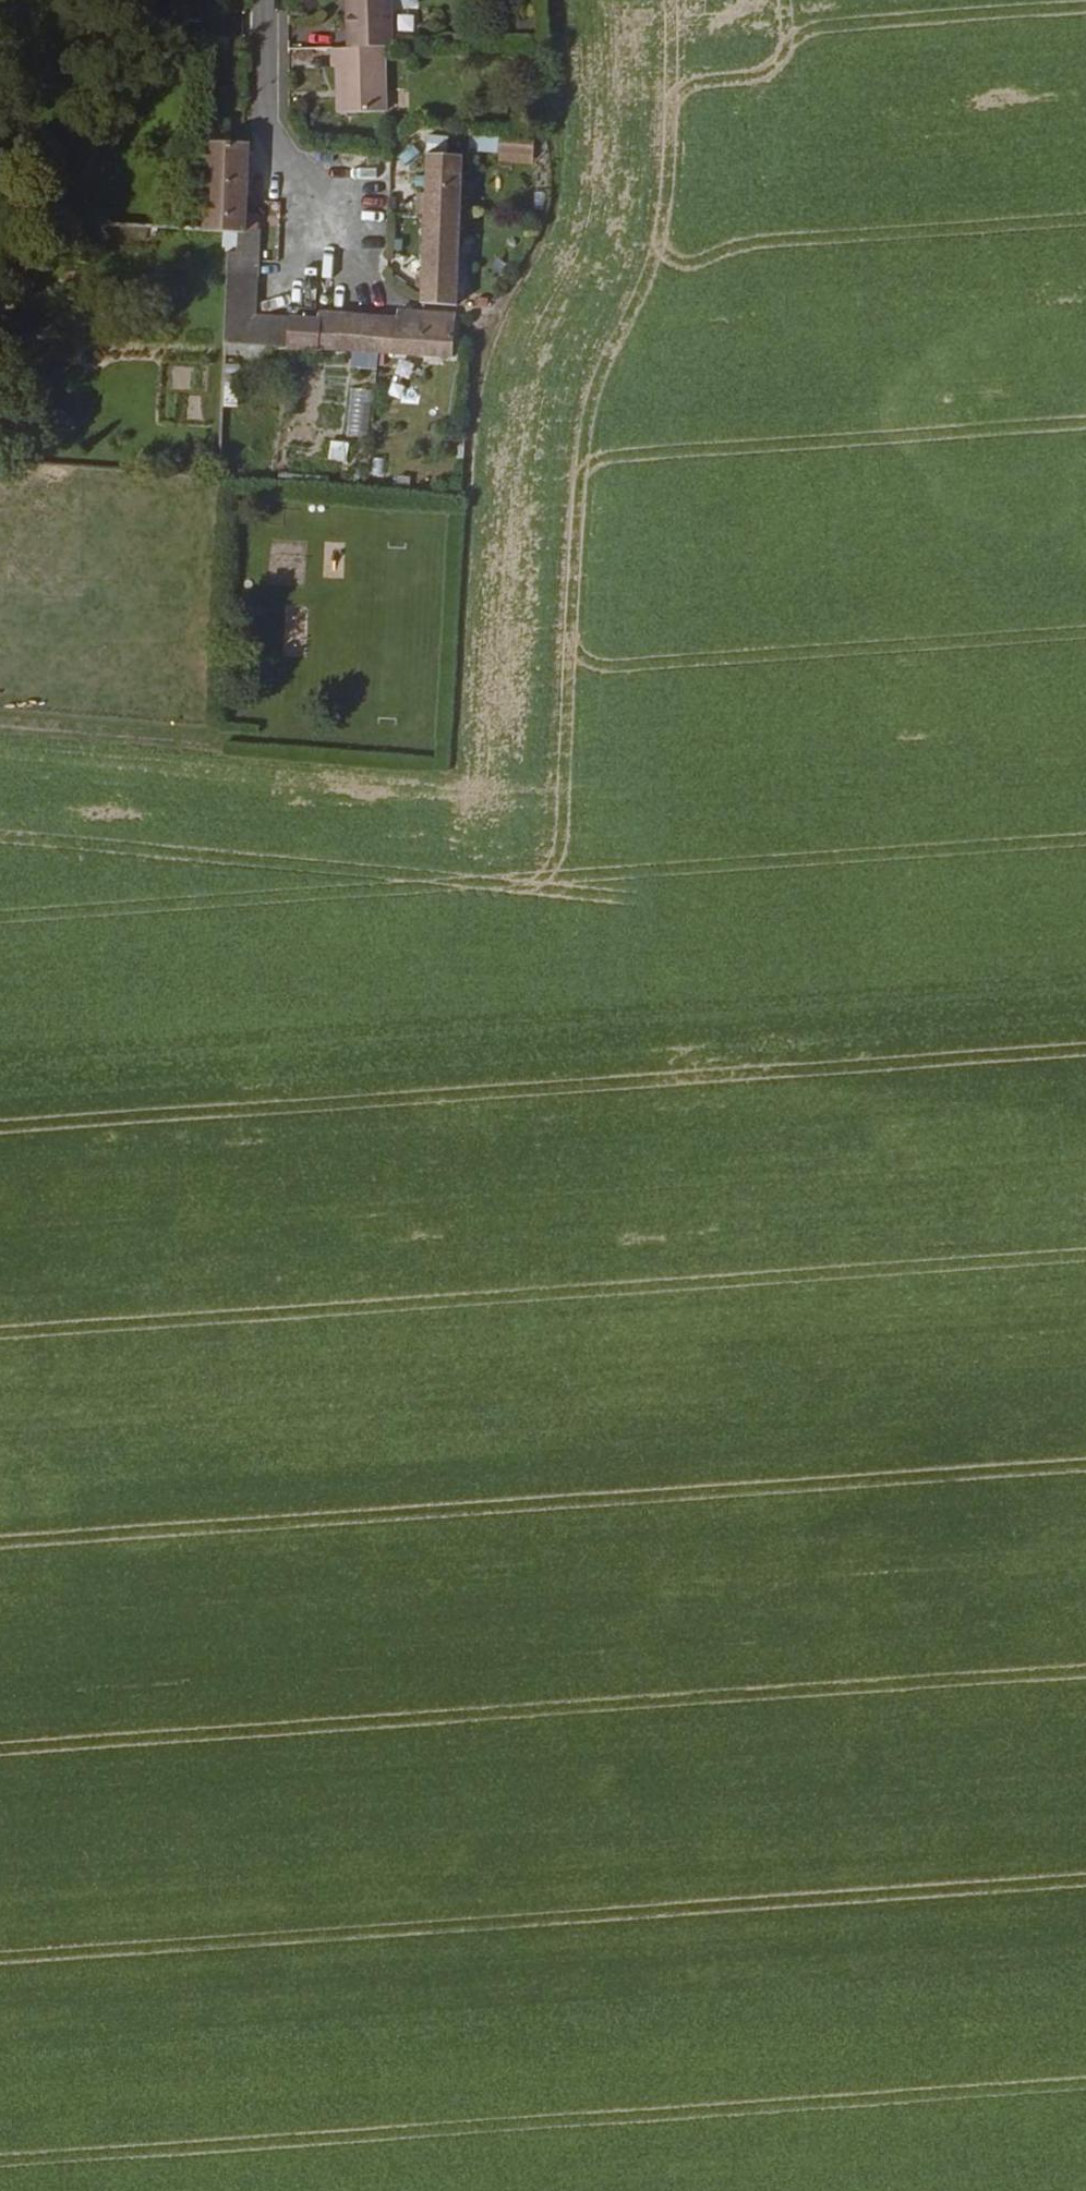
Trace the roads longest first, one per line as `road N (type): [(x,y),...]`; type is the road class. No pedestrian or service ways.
road 1 (residential): [(328,237),(261,120),(263,0)]

